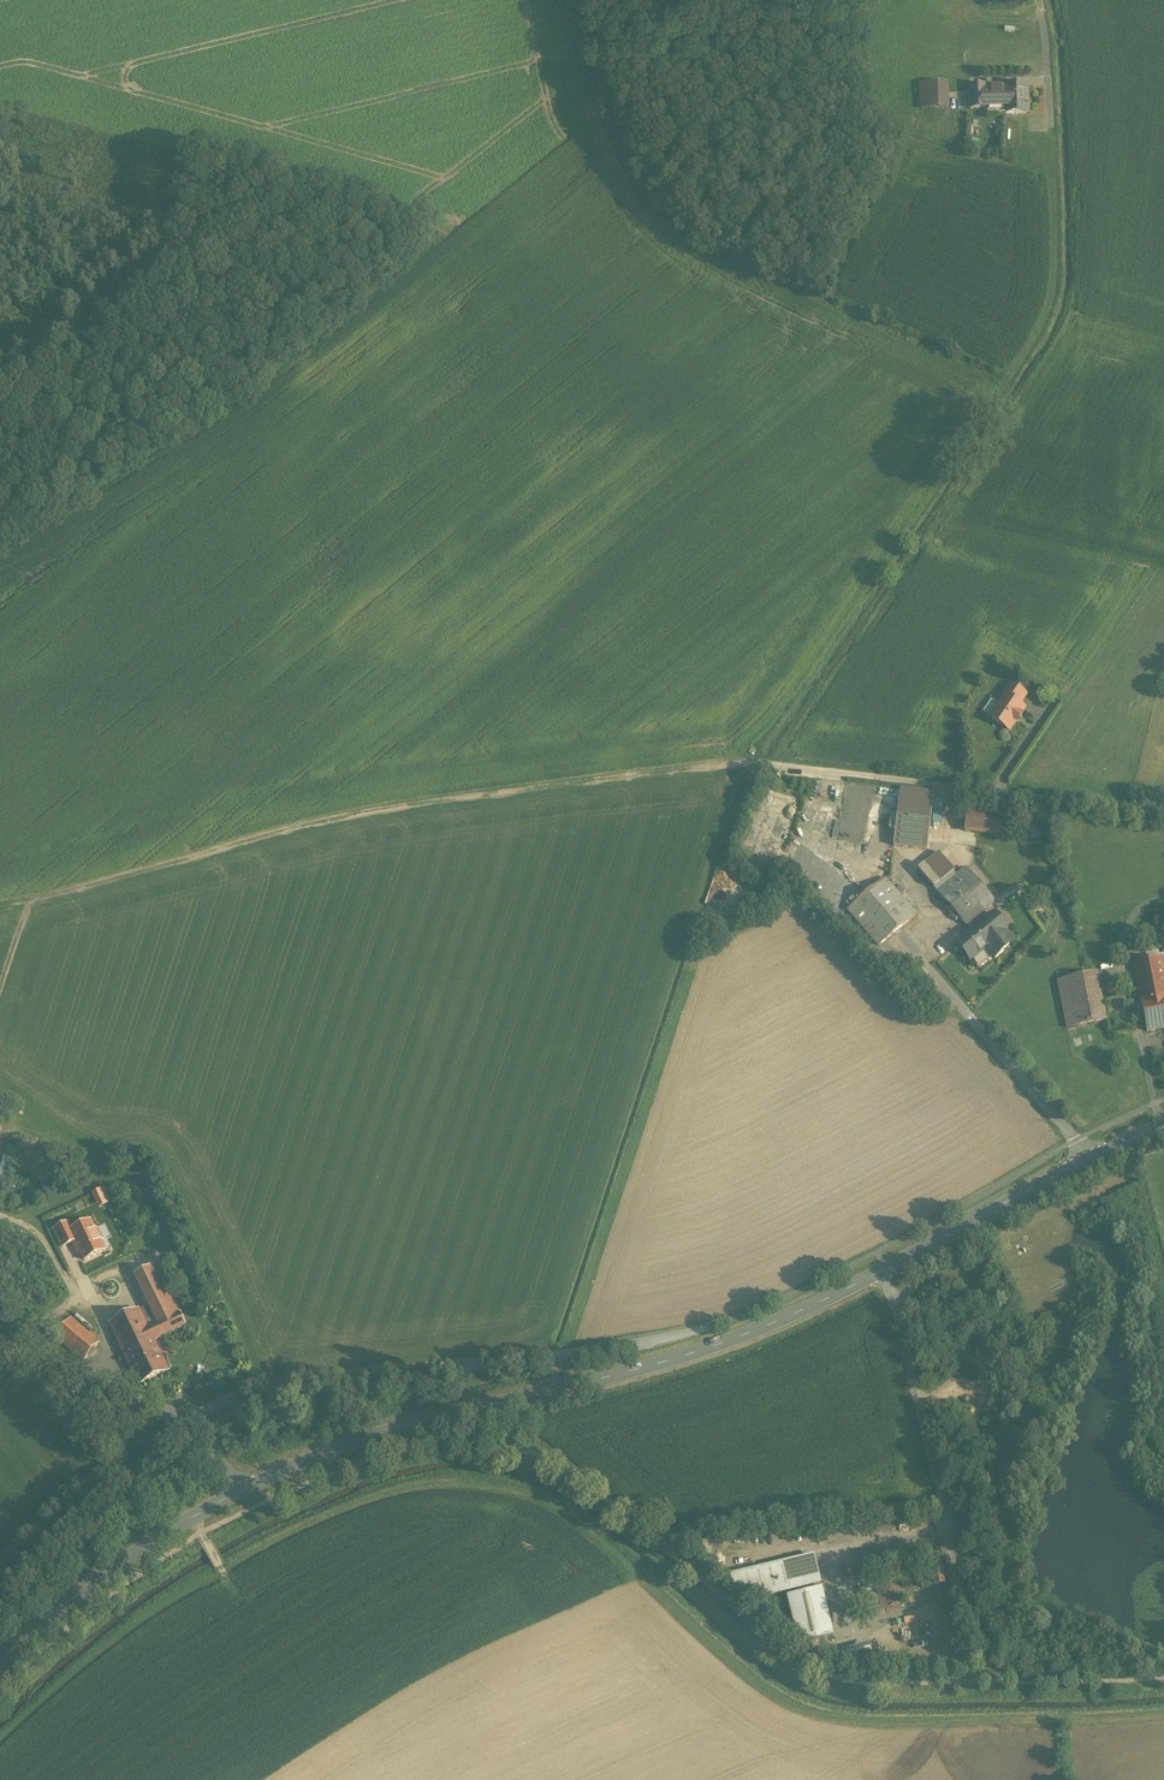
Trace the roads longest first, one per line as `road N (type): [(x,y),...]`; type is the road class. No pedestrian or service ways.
road 1 (track): [(744,764),(350,814),(0,907)]
road 2 (tertiary): [(883,1269),(700,1351),(403,1427),(242,1491)]
road 3 (unclassified): [(883,1269),(984,1683)]
road 4 (unclassified): [(1163,815),(744,764)]
road 5 (tertiary): [(1163,1123),(883,1269)]
road 6 (tertiary): [(242,1491),(119,1564),(0,1661)]
road 7 (unclassified): [(0,1589),(190,1420)]
road 8 (unclassified): [(190,1420),(0,1344)]

